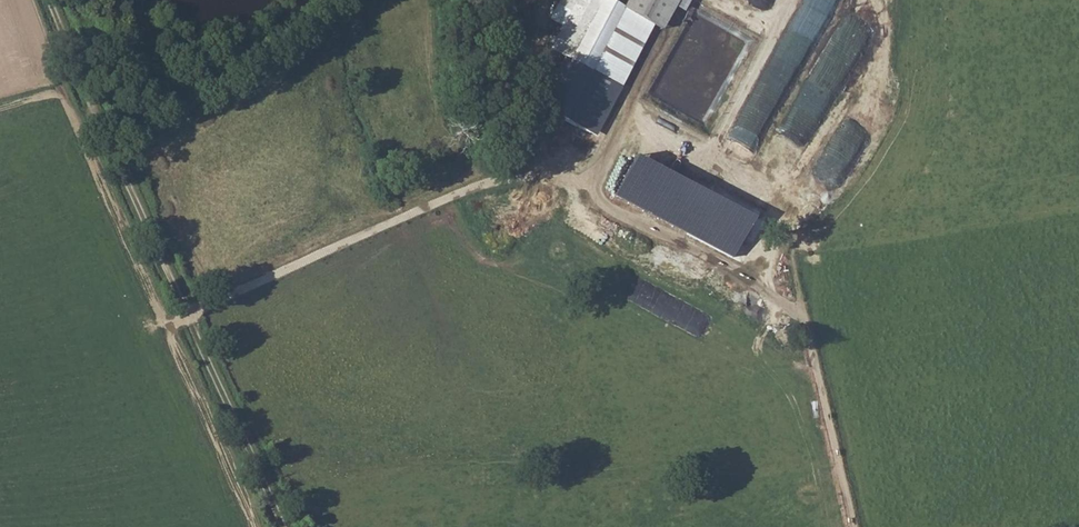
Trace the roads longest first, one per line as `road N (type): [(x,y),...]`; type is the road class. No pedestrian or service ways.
road 1 (track): [(182,306),(627,129),(772,188),(851,526)]
road 2 (track): [(282,526),(50,0)]

